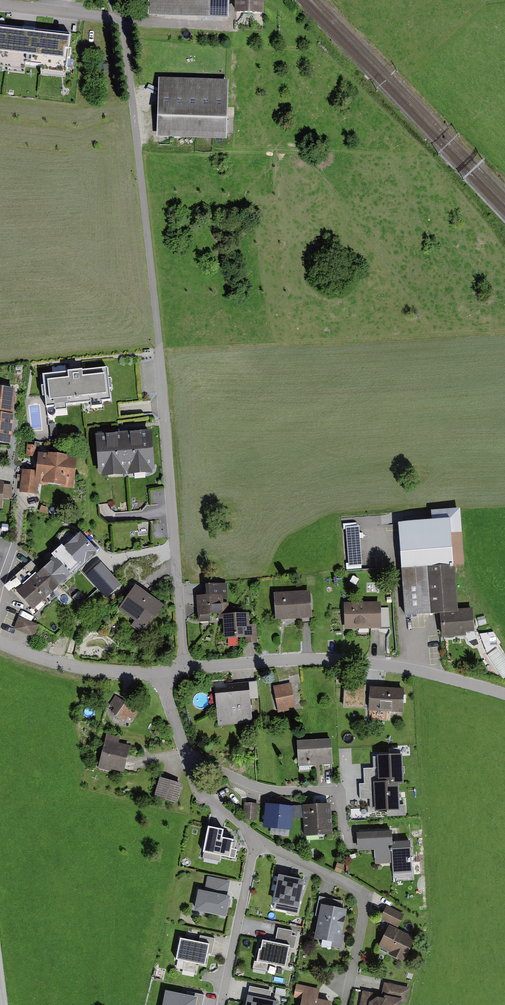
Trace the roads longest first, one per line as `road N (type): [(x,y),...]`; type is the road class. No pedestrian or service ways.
road 1 (residential): [(0,5),(113,18),(124,28),(184,669)]
road 2 (residential): [(504,695),(362,663),(184,669)]
road 3 (residential): [(345,1004),(361,899),(255,839)]
road 4 (residential): [(255,839),(222,1004)]
road 5 (residential): [(161,673),(67,666),(0,643)]
road 6 (residential): [(341,789),(272,791),(187,758)]

